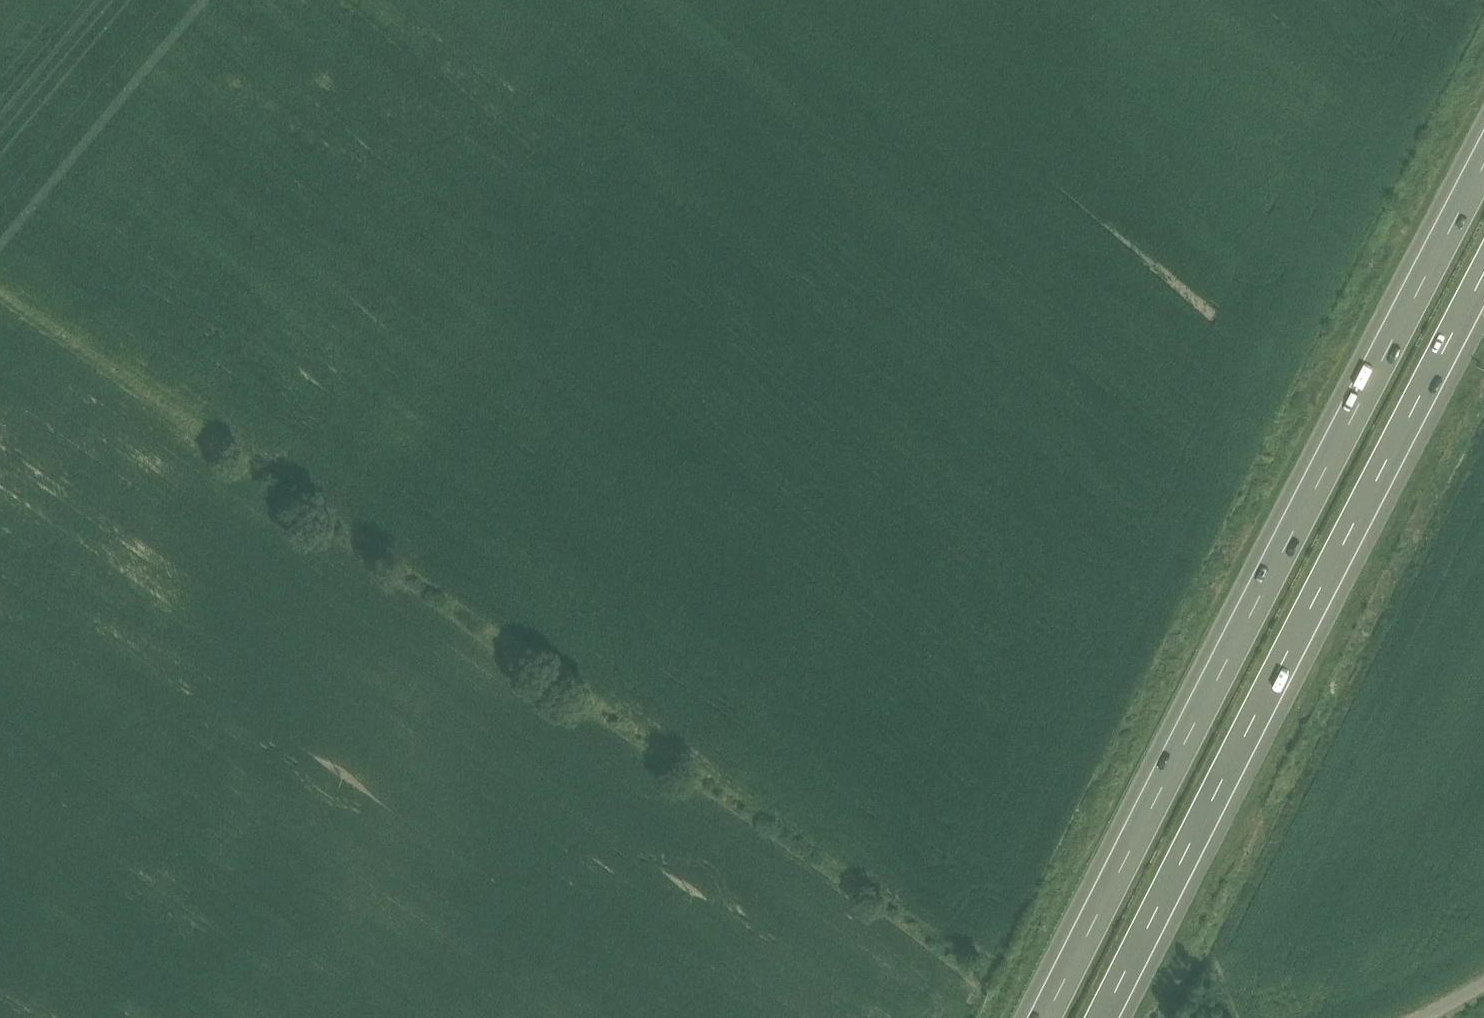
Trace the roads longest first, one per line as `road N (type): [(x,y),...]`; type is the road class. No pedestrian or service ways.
road 1 (motorway): [(1483,153),(1036,1017)]
road 2 (motorway): [(1112,1017),(1483,298)]

